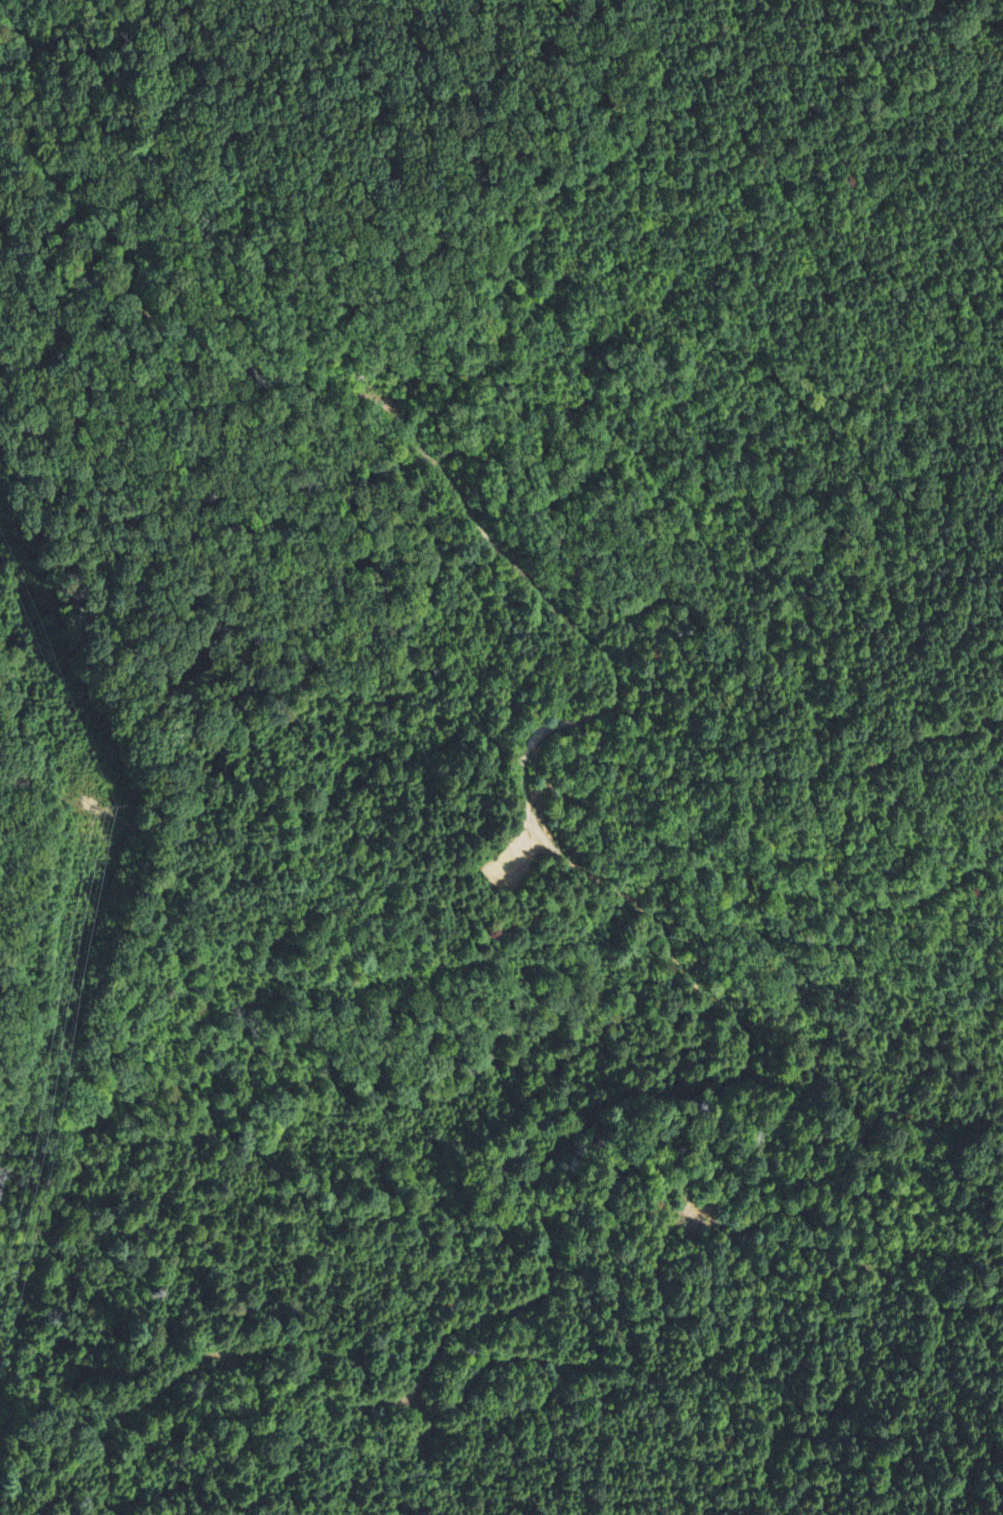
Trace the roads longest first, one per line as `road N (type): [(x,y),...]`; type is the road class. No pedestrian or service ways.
road 1 (residential): [(423,450),(380,405),(240,363),(128,303),(113,239),(51,180),(29,147),(26,53),(0,10)]

